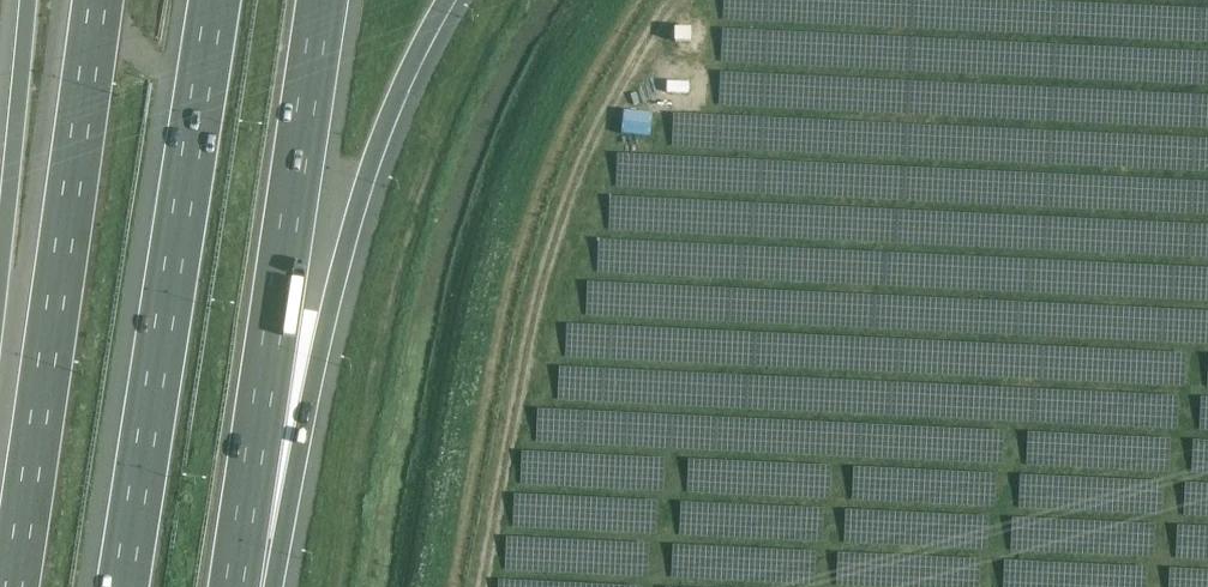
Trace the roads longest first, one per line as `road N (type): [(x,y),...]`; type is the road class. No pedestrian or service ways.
road 1 (track): [(681,0),(606,110),(561,225),(485,586)]
road 2 (motorway): [(256,586),(285,526),(315,367),(365,188),(406,76),(446,0)]
road 3 (motorway): [(214,0),(118,586)]
road 4 (motorway): [(233,586),(322,0)]
road 5 (motorway): [(97,0),(12,586)]
road 6 (motorway): [(29,0),(0,275)]

